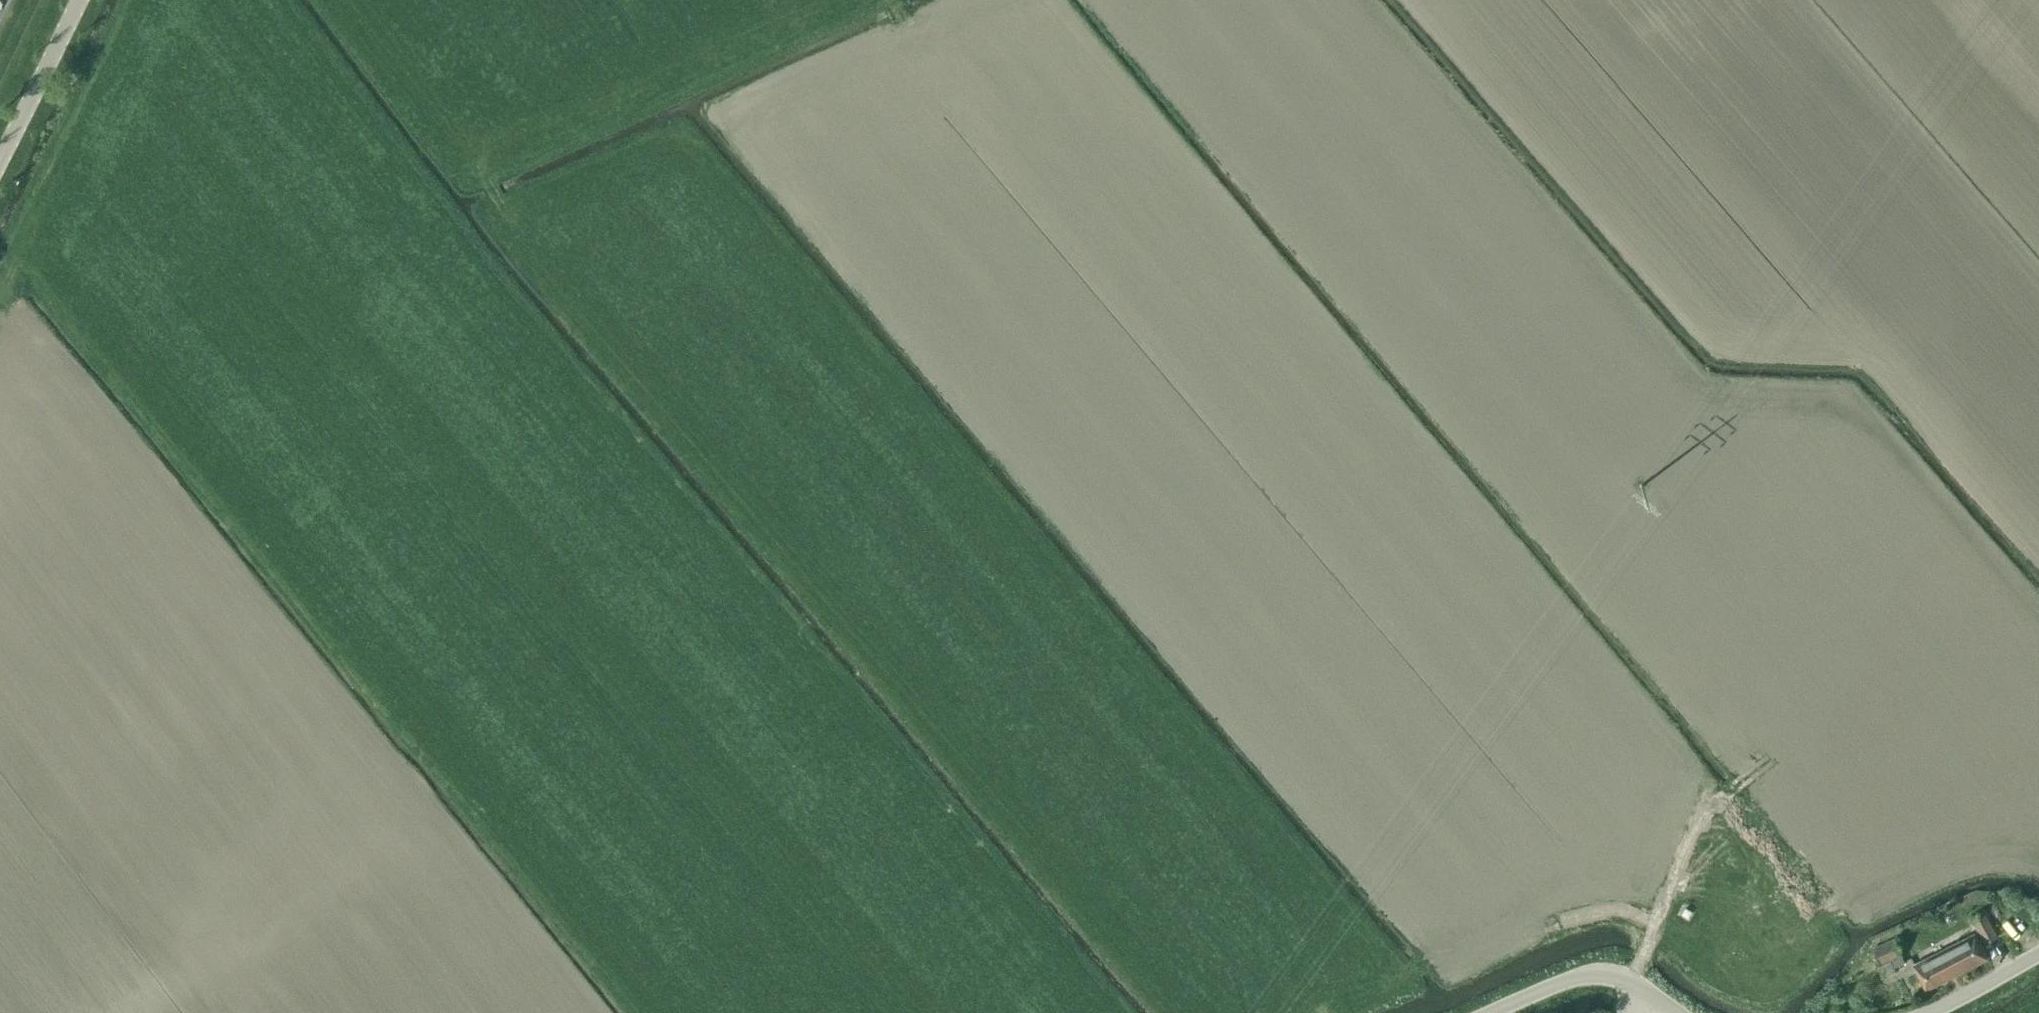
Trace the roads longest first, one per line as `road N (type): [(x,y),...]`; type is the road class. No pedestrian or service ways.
road 1 (unclassified): [(1496,1012),(1575,979),(1605,977),(1632,983),(1679,1012)]
road 2 (unclassified): [(0,164),(82,0)]
road 3 (unclassified): [(1926,1012),(2038,953)]

